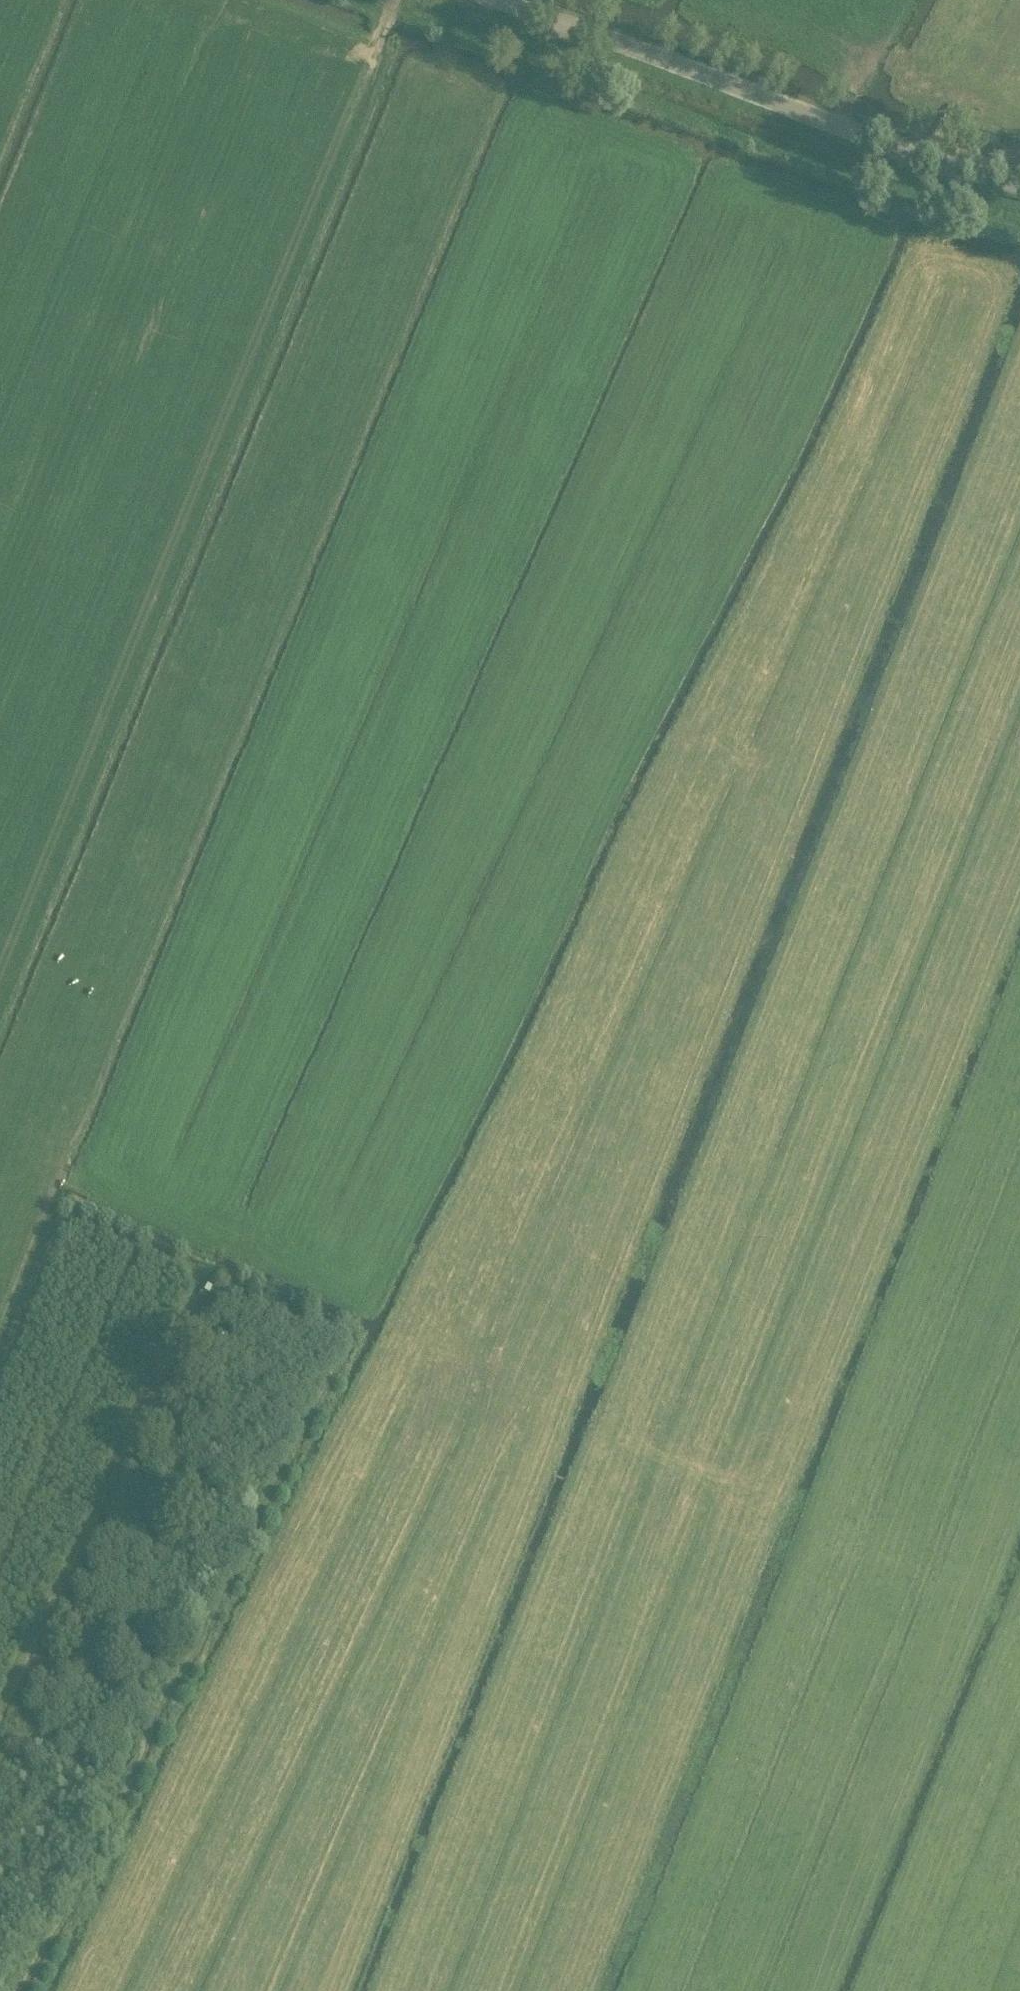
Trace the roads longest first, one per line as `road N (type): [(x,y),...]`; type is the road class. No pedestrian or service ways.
road 1 (tertiary): [(1019,184),(915,156),(492,0)]

